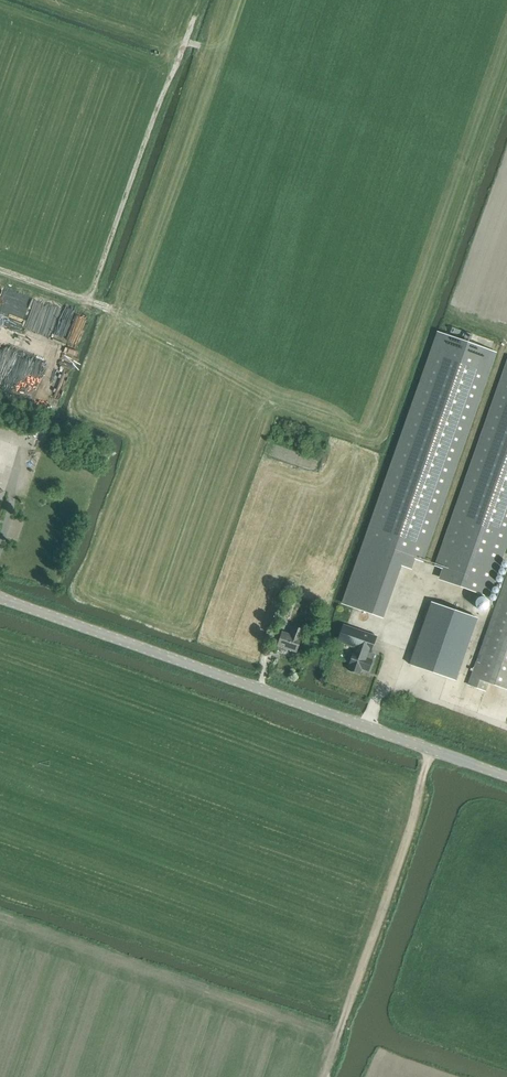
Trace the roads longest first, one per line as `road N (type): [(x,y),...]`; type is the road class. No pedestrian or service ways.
road 1 (tertiary): [(506,777),(0,598)]

